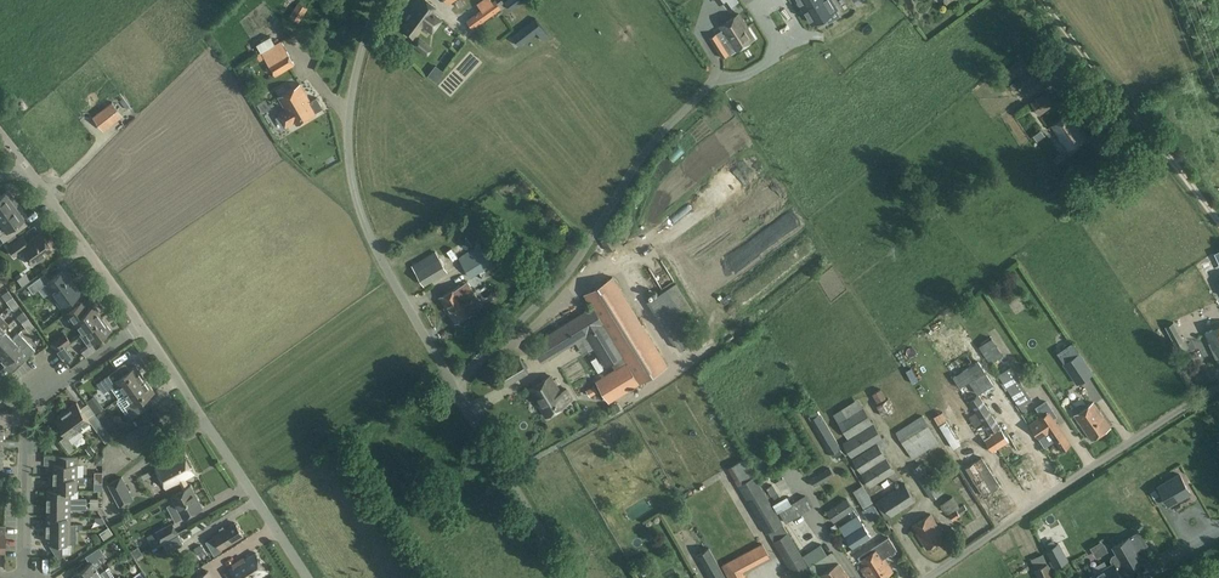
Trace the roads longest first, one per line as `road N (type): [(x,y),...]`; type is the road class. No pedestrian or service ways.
road 1 (residential): [(457,395),(363,220),(348,172),(351,85),(378,0)]
road 2 (unclassified): [(457,395),(580,254),(646,156),(719,74)]
road 3 (residential): [(927,577),(1218,389)]
road 4 (unclassified): [(1218,220),(1152,137),(1115,119),(1020,0)]
road 5 (residential): [(141,328),(304,577)]
road 6 (residential): [(561,577),(457,395)]
road 7 (residential): [(26,167),(141,328)]
road 8 (residential): [(18,577),(26,408)]
road 9 (residential): [(26,408),(141,328)]

